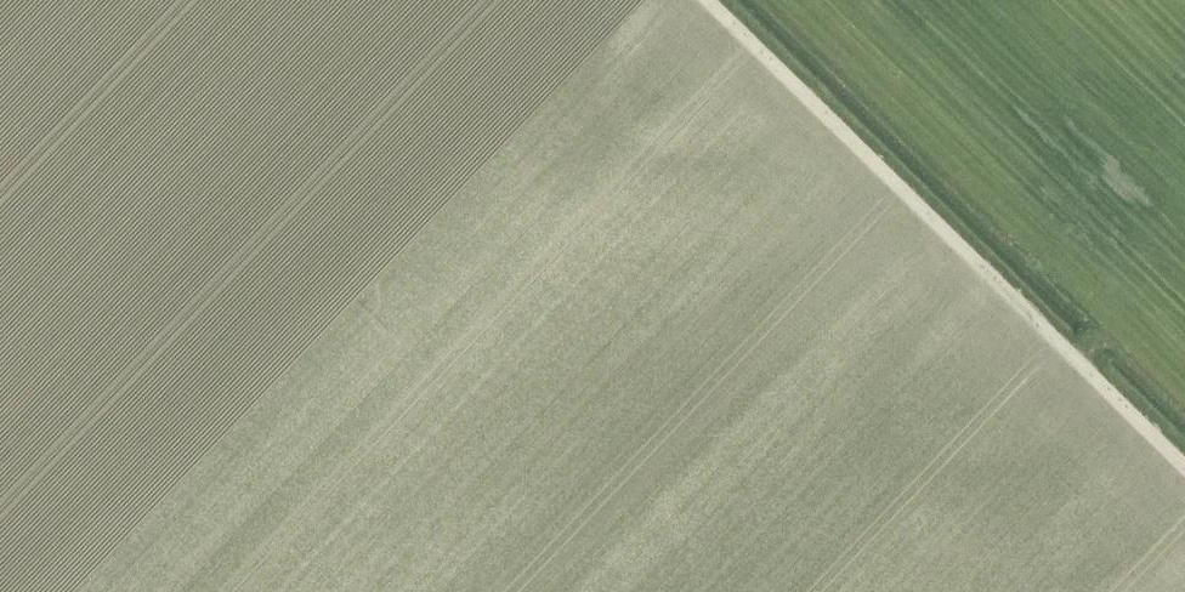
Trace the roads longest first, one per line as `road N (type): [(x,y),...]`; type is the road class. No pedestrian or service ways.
road 1 (track): [(1184,464),(709,0)]

